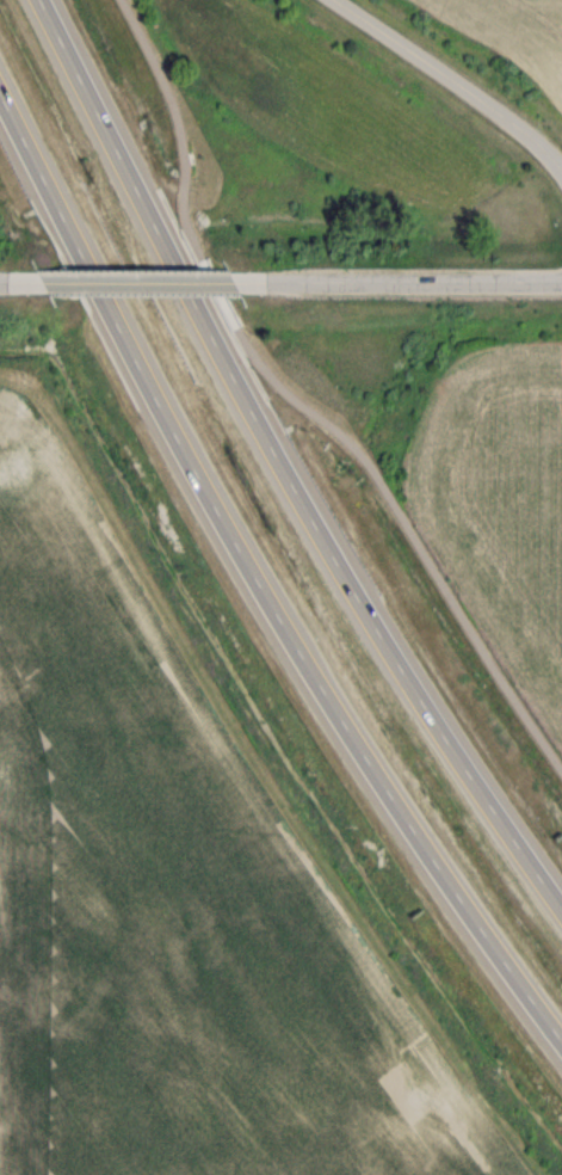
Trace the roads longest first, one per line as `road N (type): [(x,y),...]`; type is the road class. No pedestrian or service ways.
road 1 (motorway): [(0,93),(249,568),(401,811),(561,1045)]
road 2 (motorway): [(561,900),(455,744),(268,437),(42,0)]
road 3 (residential): [(265,281),(561,284)]
road 4 (residential): [(561,169),(532,139),(333,0)]
road 5 (residential): [(7,279),(265,281)]

